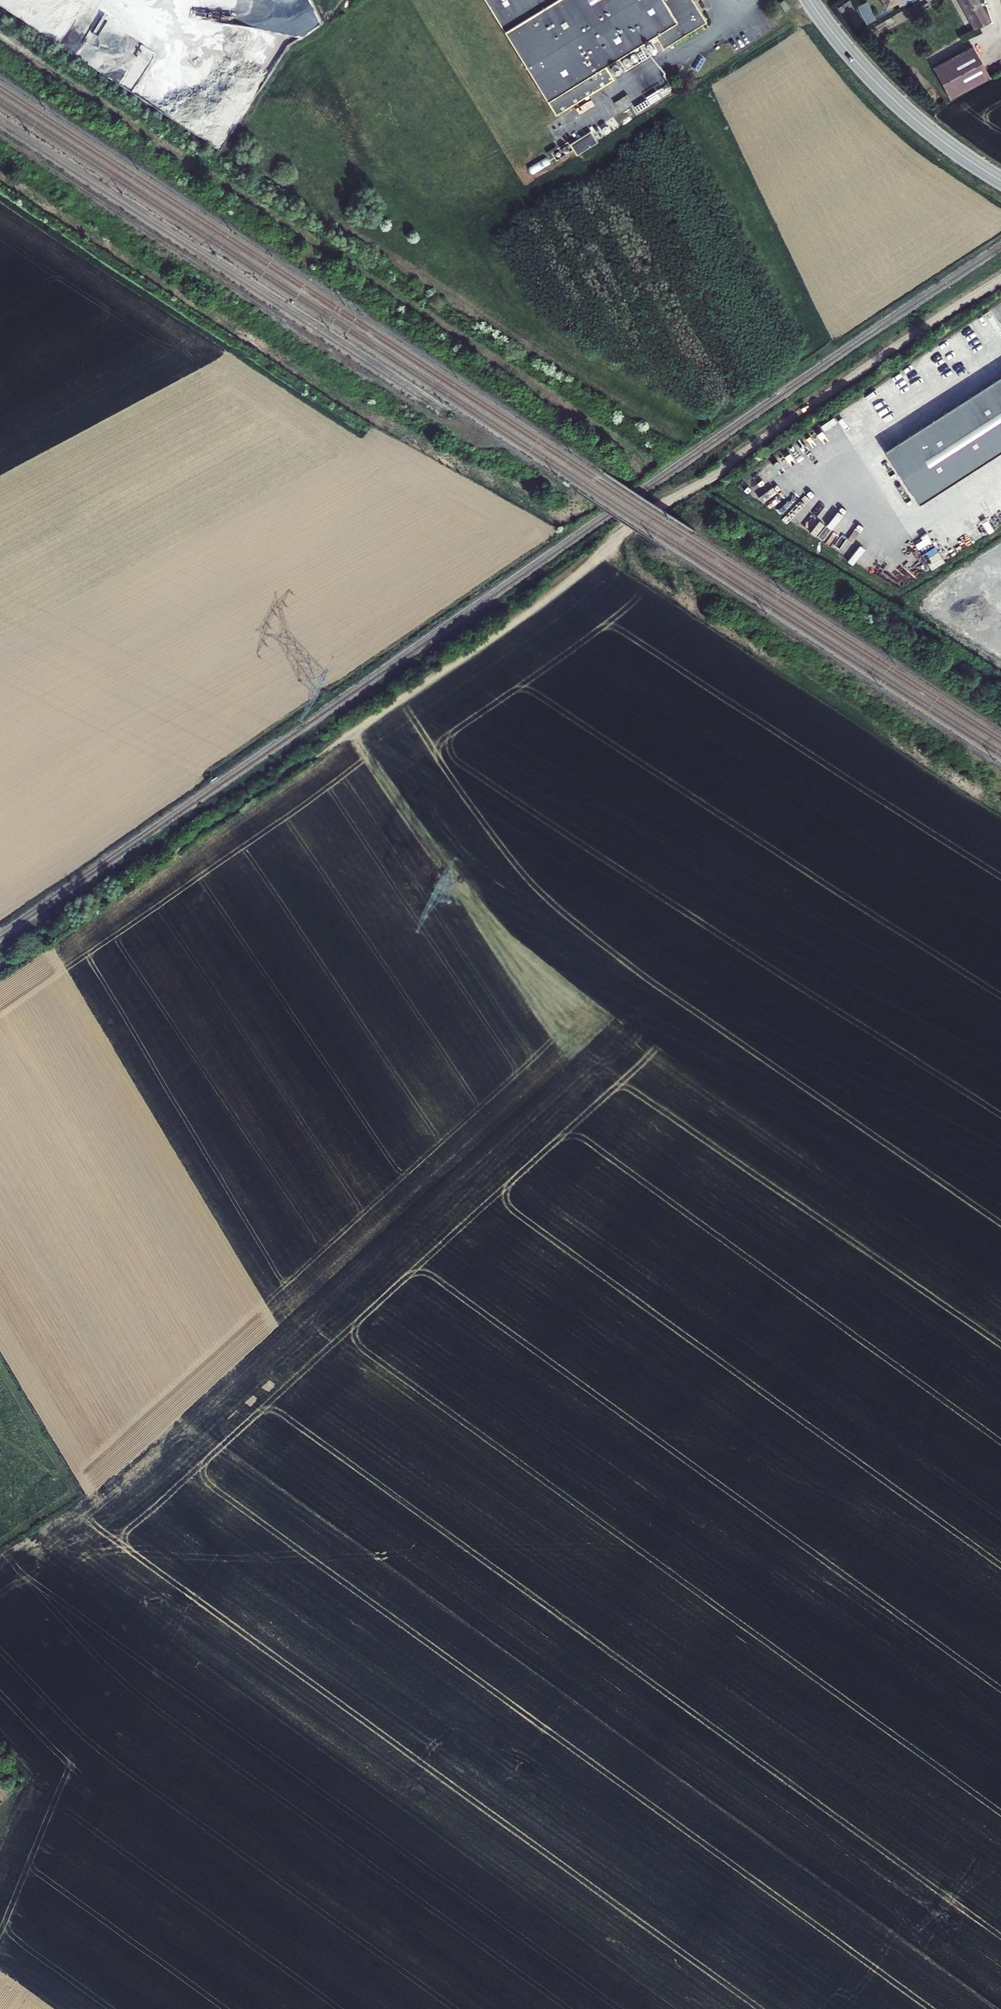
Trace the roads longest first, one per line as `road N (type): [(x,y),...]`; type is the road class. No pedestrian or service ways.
road 1 (track): [(1000,280),(638,521),(523,614),(341,738)]
road 2 (tertiary): [(809,0),(892,98),(1000,181)]

